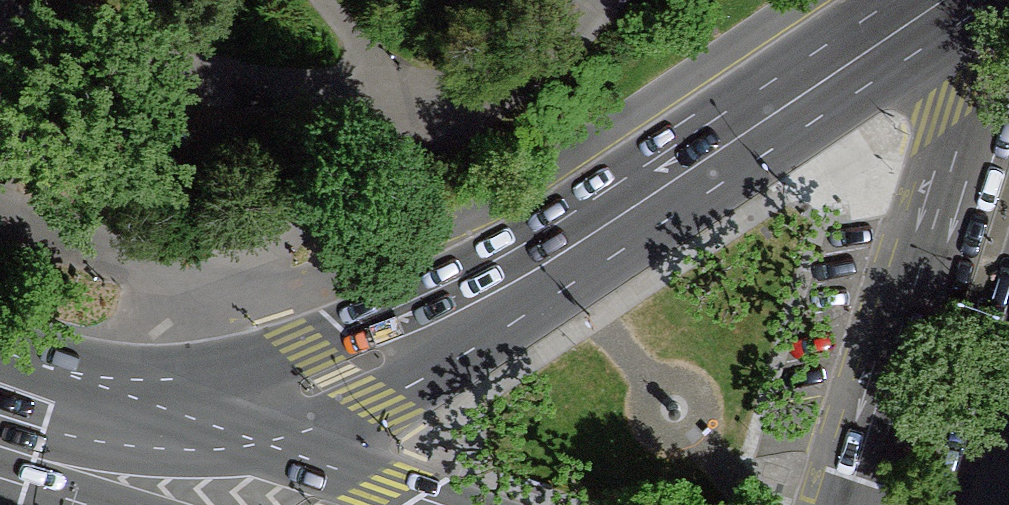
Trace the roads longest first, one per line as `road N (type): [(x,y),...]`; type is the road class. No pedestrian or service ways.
road 1 (primary): [(935,0),(551,255),(338,373),(227,411),(55,432)]
road 2 (tertiary): [(990,0),(837,504)]
road 3 (primary): [(55,432),(276,504)]

